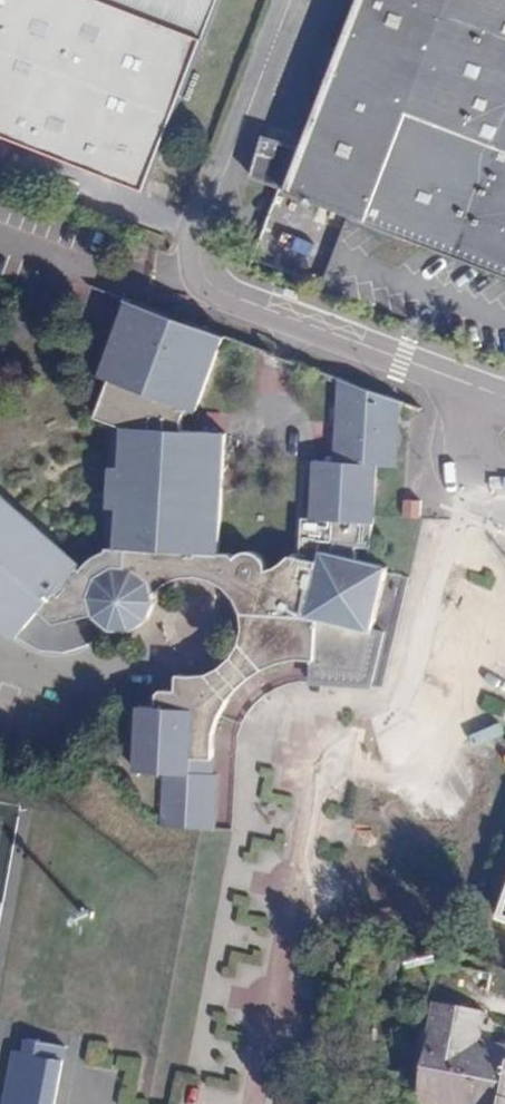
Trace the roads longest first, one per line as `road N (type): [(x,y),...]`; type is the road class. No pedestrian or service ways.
road 1 (residential): [(292,0),(203,228),(199,253),(218,290)]
road 2 (residential): [(504,397),(218,290)]

